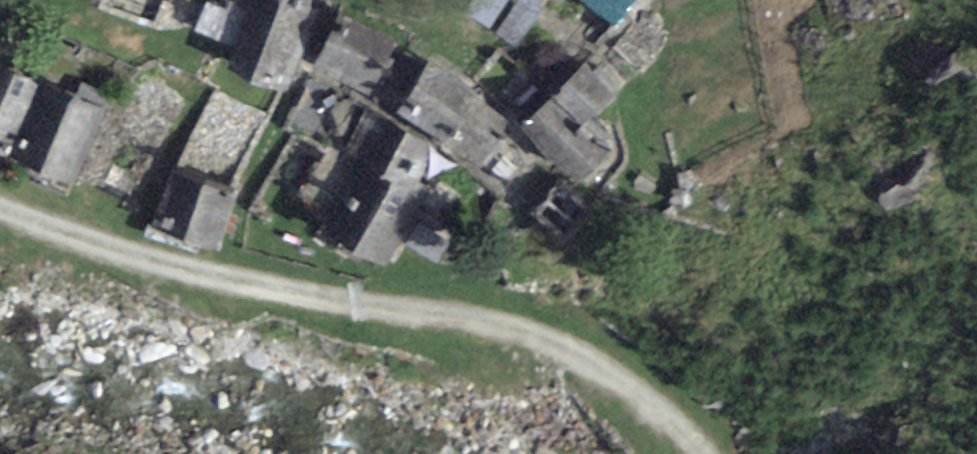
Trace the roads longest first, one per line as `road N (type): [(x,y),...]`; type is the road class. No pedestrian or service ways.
road 1 (track): [(0,207),(229,278),(527,334),(610,373),(699,453)]

